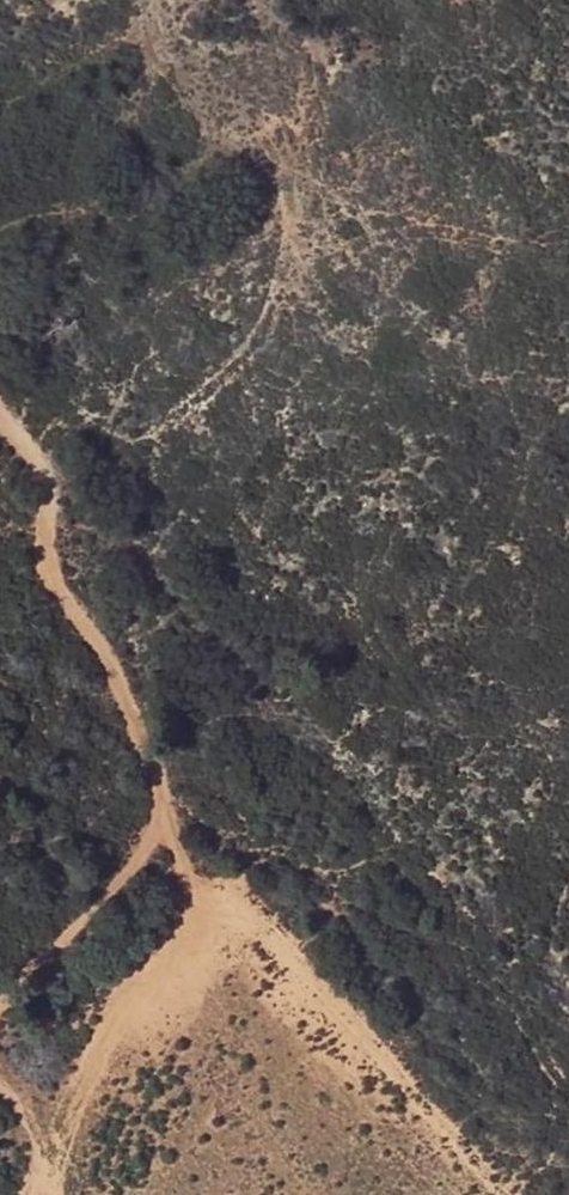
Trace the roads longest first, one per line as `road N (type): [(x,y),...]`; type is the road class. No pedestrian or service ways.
road 1 (track): [(0,420),(31,449),(33,562),(139,733),(152,836),(0,997)]

